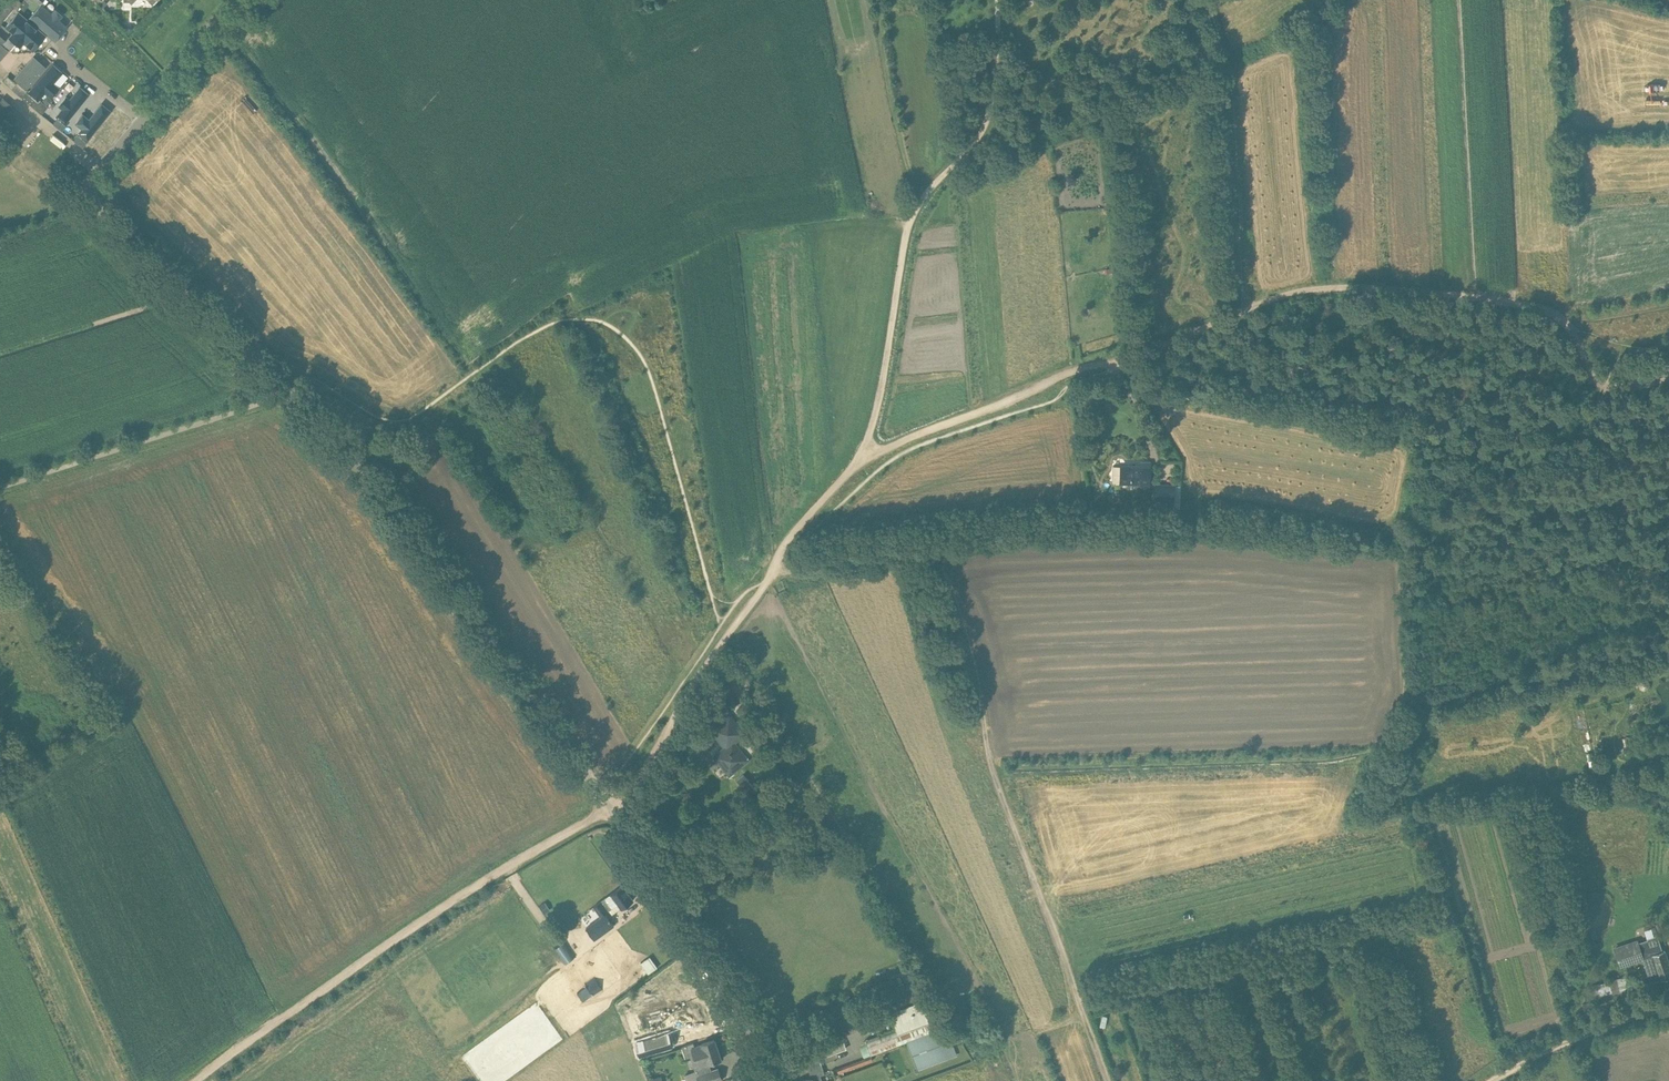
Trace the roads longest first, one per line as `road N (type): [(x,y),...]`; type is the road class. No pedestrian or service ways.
road 1 (unclassified): [(763,1080),(715,969),(650,860),(398,505),(97,205),(98,170),(248,0)]
road 2 (track): [(193,1080),(339,975),(610,801),(765,585)]
road 3 (track): [(1108,1080),(986,754),(938,569),(923,557),(904,557),(853,570),(776,565)]
road 4 (track): [(1250,299),(1383,286),(1481,299),(1530,308),(1620,379),(1668,373)]
road 5 (track): [(873,447),(1250,299)]
road 6 (track): [(873,447),(909,237),(951,176)]
road 7 (track): [(1250,299),(1221,49)]
road 8 (track): [(1494,1080),(1547,1051),(1668,1008)]
road 9 (track): [(776,565),(873,447)]

